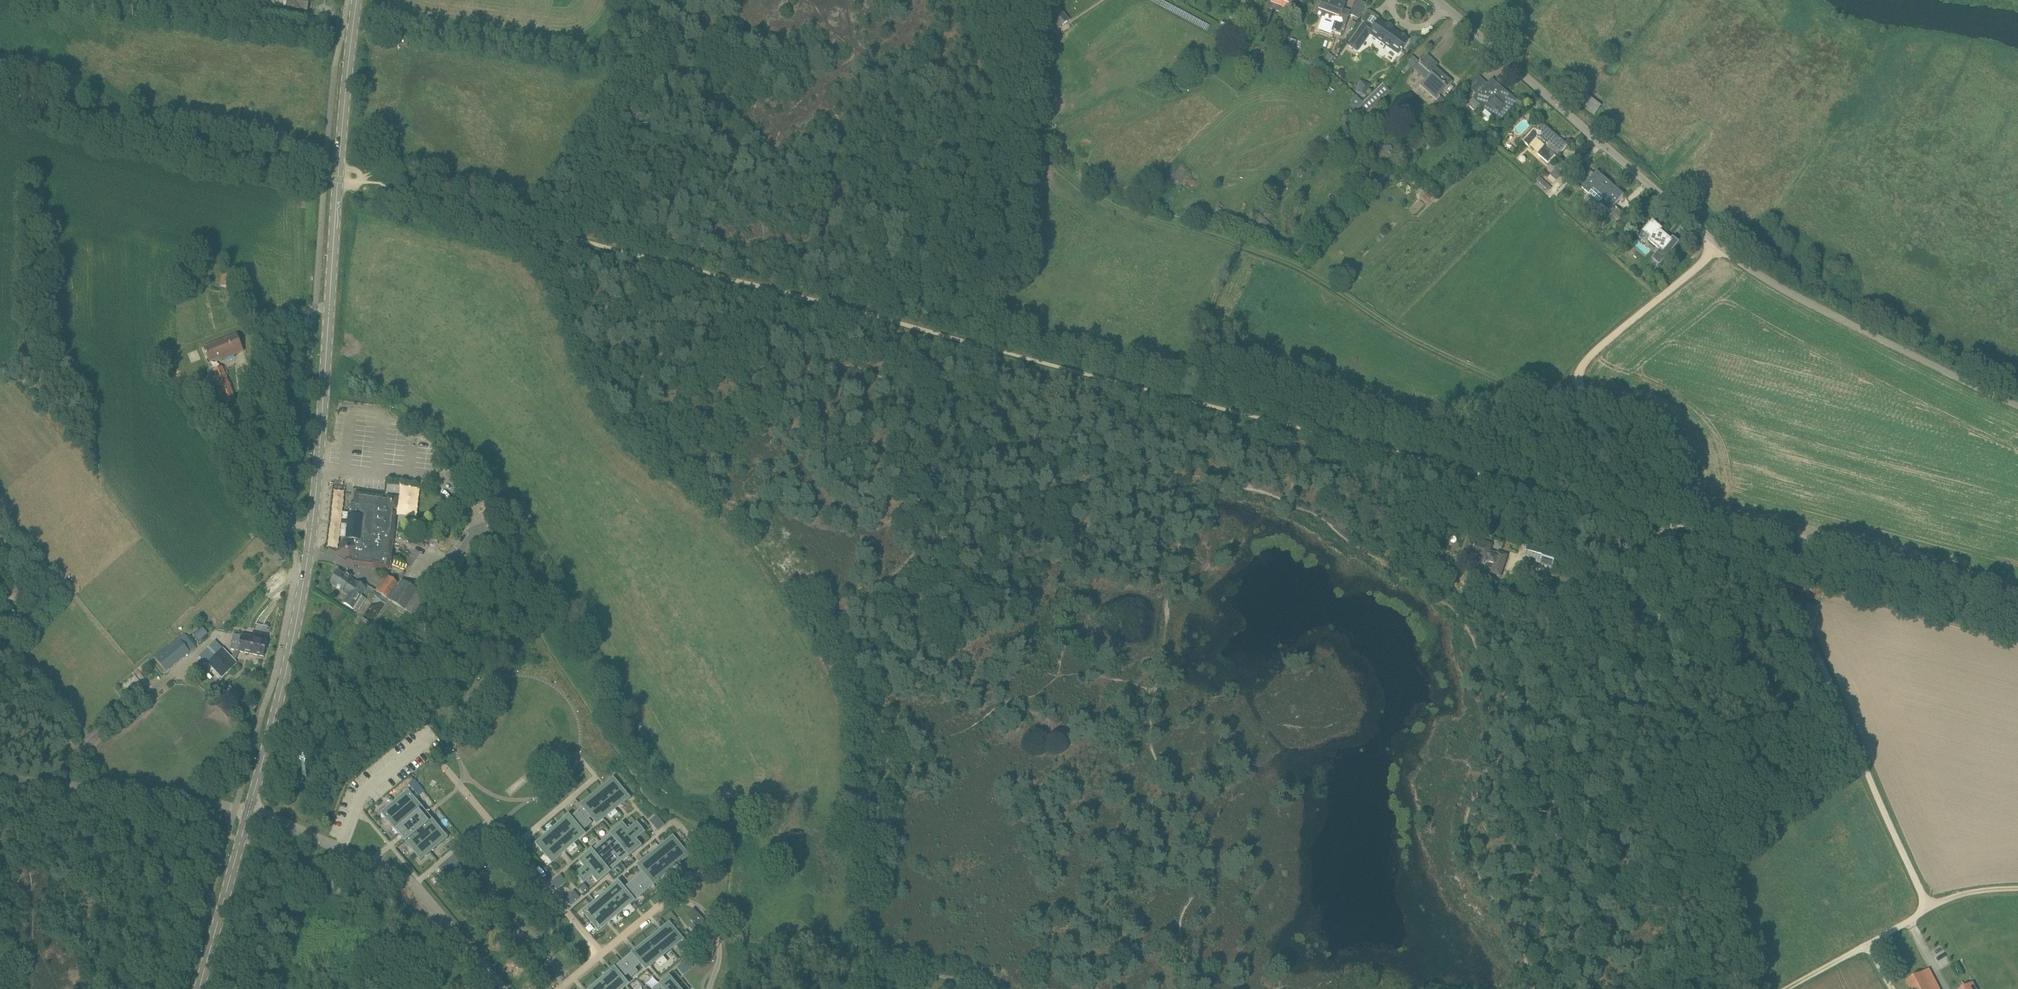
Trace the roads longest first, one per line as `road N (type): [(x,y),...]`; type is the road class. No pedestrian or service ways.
road 1 (track): [(341,181),(1671,527)]
road 2 (tertiary): [(248,810),(293,634),(320,464),(361,0)]
road 3 (unclassified): [(2017,410),(1845,327),(1747,268),(1438,0)]
road 4 (track): [(1035,15),(1034,126),(1077,181),(1118,208),(1270,252),(1487,374)]
road 5 (track): [(1671,527),(1697,555),(1765,583),(1788,605),(1931,911)]
road 6 (track): [(1717,246),(1574,382),(1580,403),(1646,420),(1680,452),(1671,527)]
road 7 (unclassified): [(501,988),(415,885),(248,810)]
road 8 (unclassified): [(248,810),(30,780)]
road 9 (tertiary): [(196,988),(248,810)]
road 10 (track): [(2017,889),(1957,898),(1874,943)]

